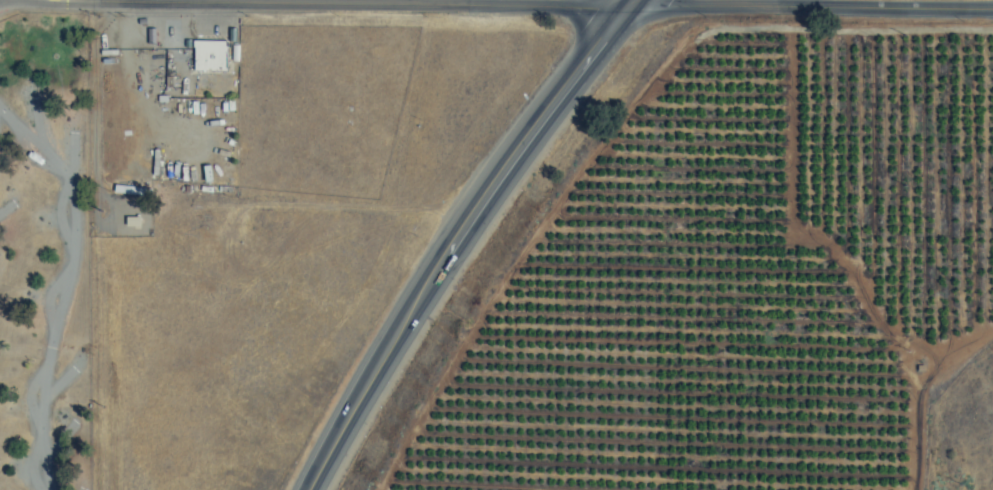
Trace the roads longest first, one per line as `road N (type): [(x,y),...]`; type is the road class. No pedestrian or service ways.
road 1 (residential): [(992,21),(623,6),(0,16)]
road 2 (secondary): [(306,489),(475,204),(627,0)]

